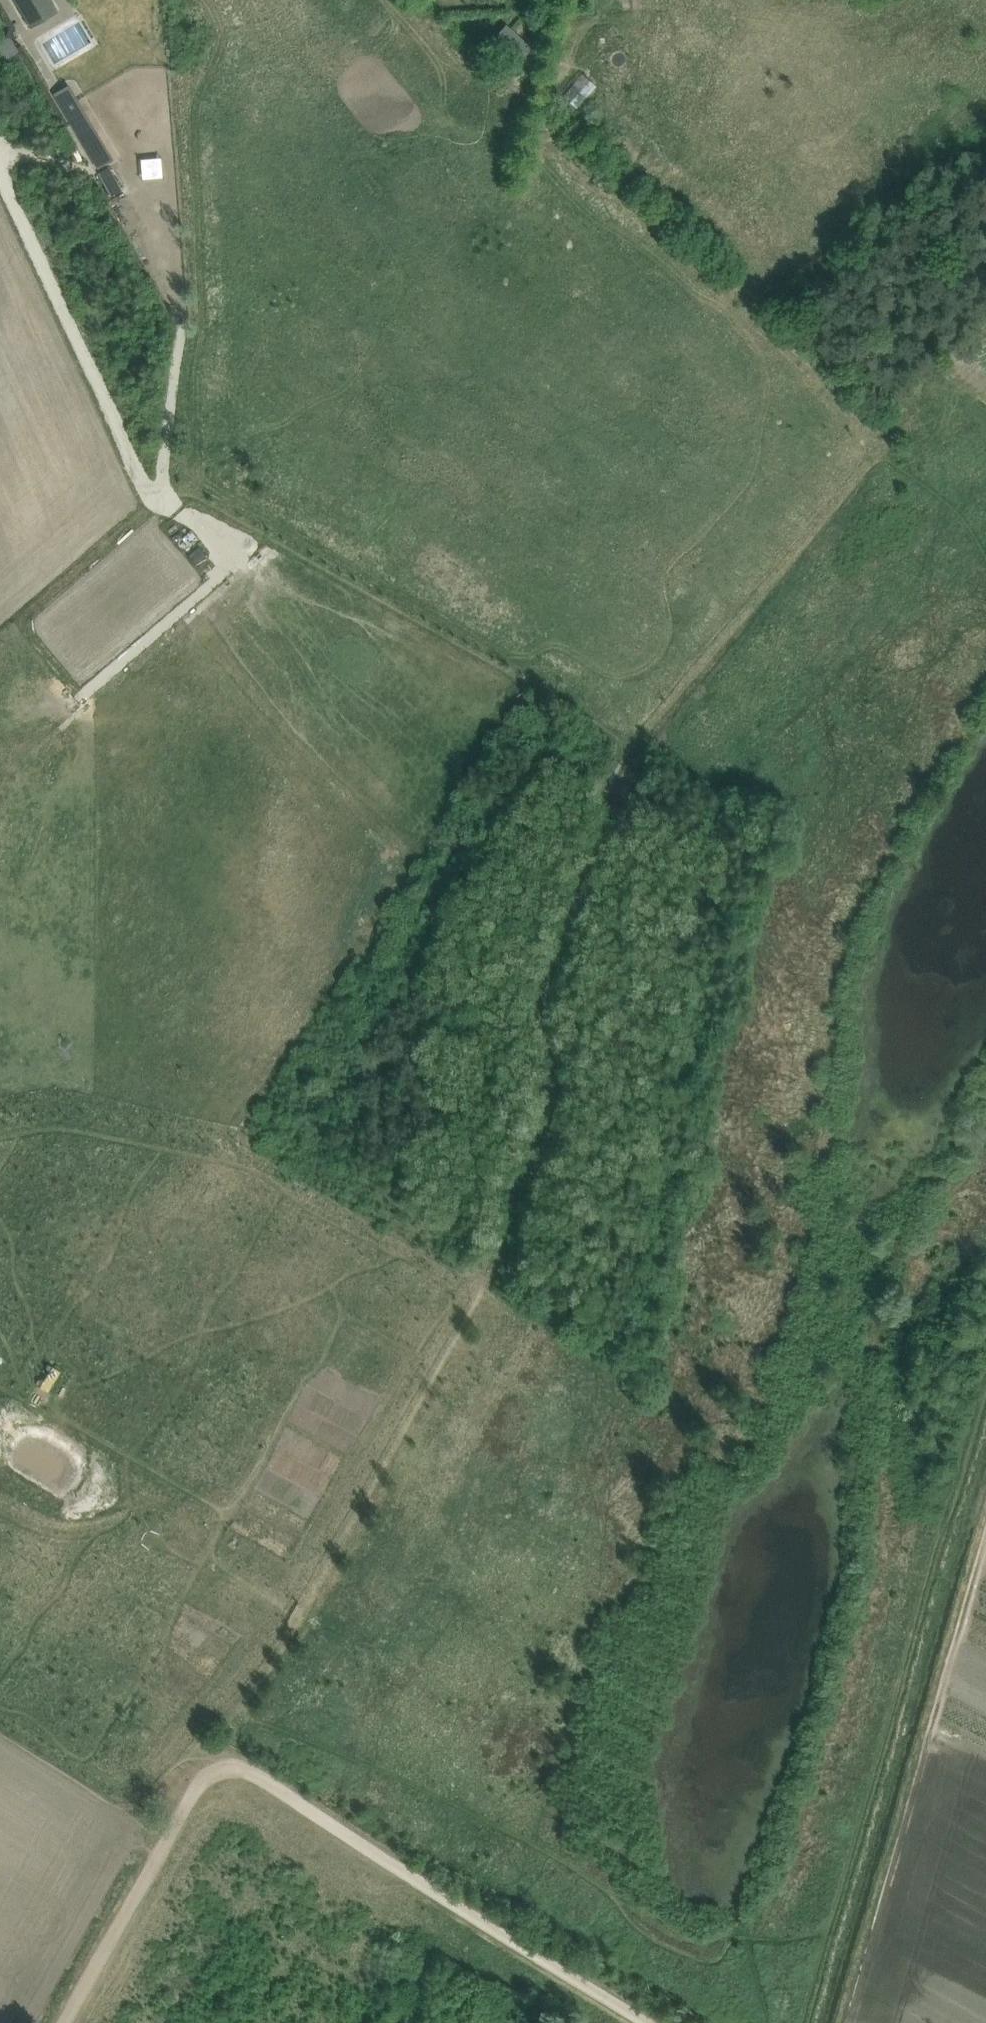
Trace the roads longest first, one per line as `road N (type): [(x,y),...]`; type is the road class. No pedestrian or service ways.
road 1 (track): [(0,173),(132,430),(159,465),(526,684)]
road 2 (track): [(167,1837),(192,1791),(227,1758),(654,2022)]
road 3 (track): [(63,2022),(167,1837)]

